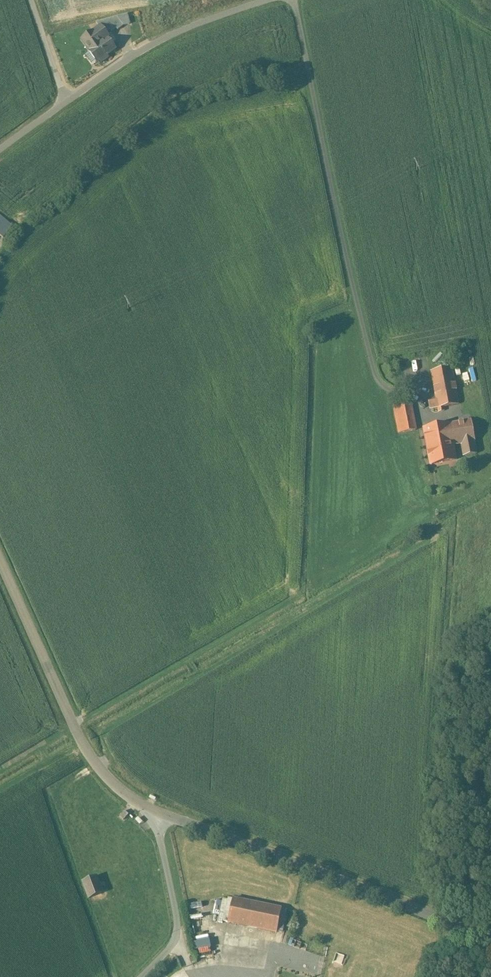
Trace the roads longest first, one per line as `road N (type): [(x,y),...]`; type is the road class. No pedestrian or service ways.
road 1 (unclassified): [(155,815),(490,932)]
road 2 (unclassified): [(0,560),(99,770),(155,815)]
road 3 (unclassified): [(65,102),(145,49),(277,0)]
road 4 (unclassified): [(145,976),(173,944),(176,924),(155,815)]

